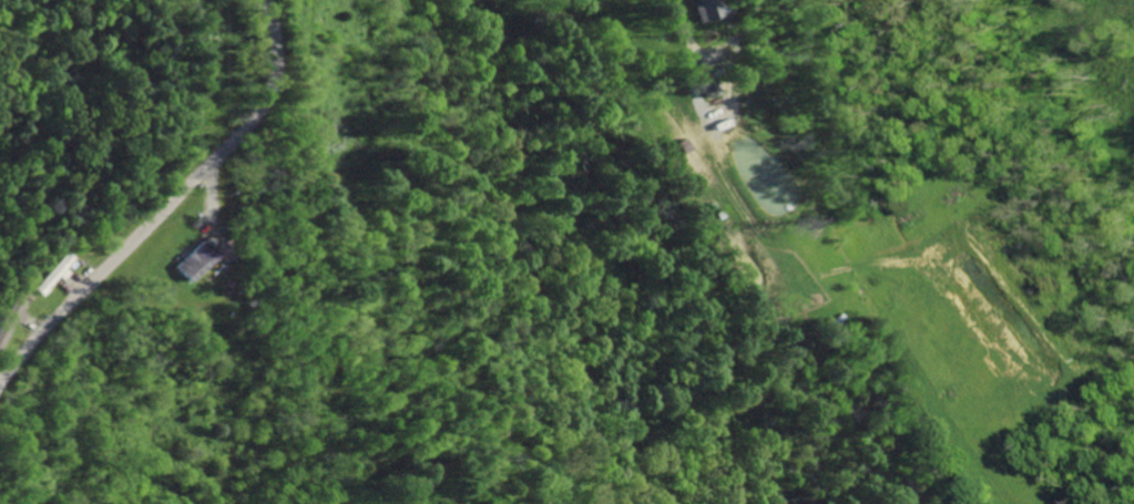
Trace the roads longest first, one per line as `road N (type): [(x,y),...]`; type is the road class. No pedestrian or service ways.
road 1 (residential): [(0,379),(241,125),(263,83),(259,0)]

